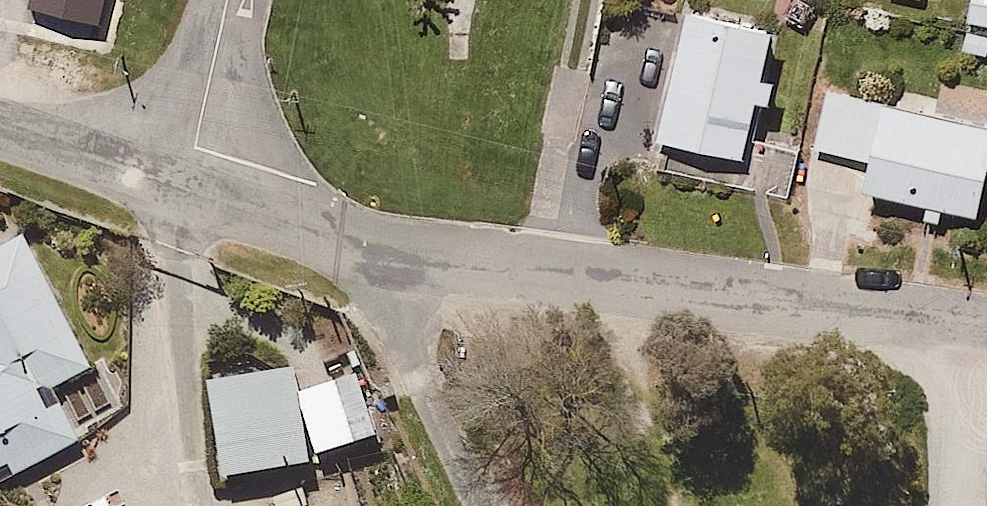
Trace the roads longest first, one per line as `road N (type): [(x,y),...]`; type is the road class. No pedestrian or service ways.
road 1 (residential): [(986,345),(344,248),(188,187)]
road 2 (residential): [(188,187),(0,125)]
road 3 (residential): [(228,0),(188,187)]
road 4 (track): [(941,338),(939,505)]

